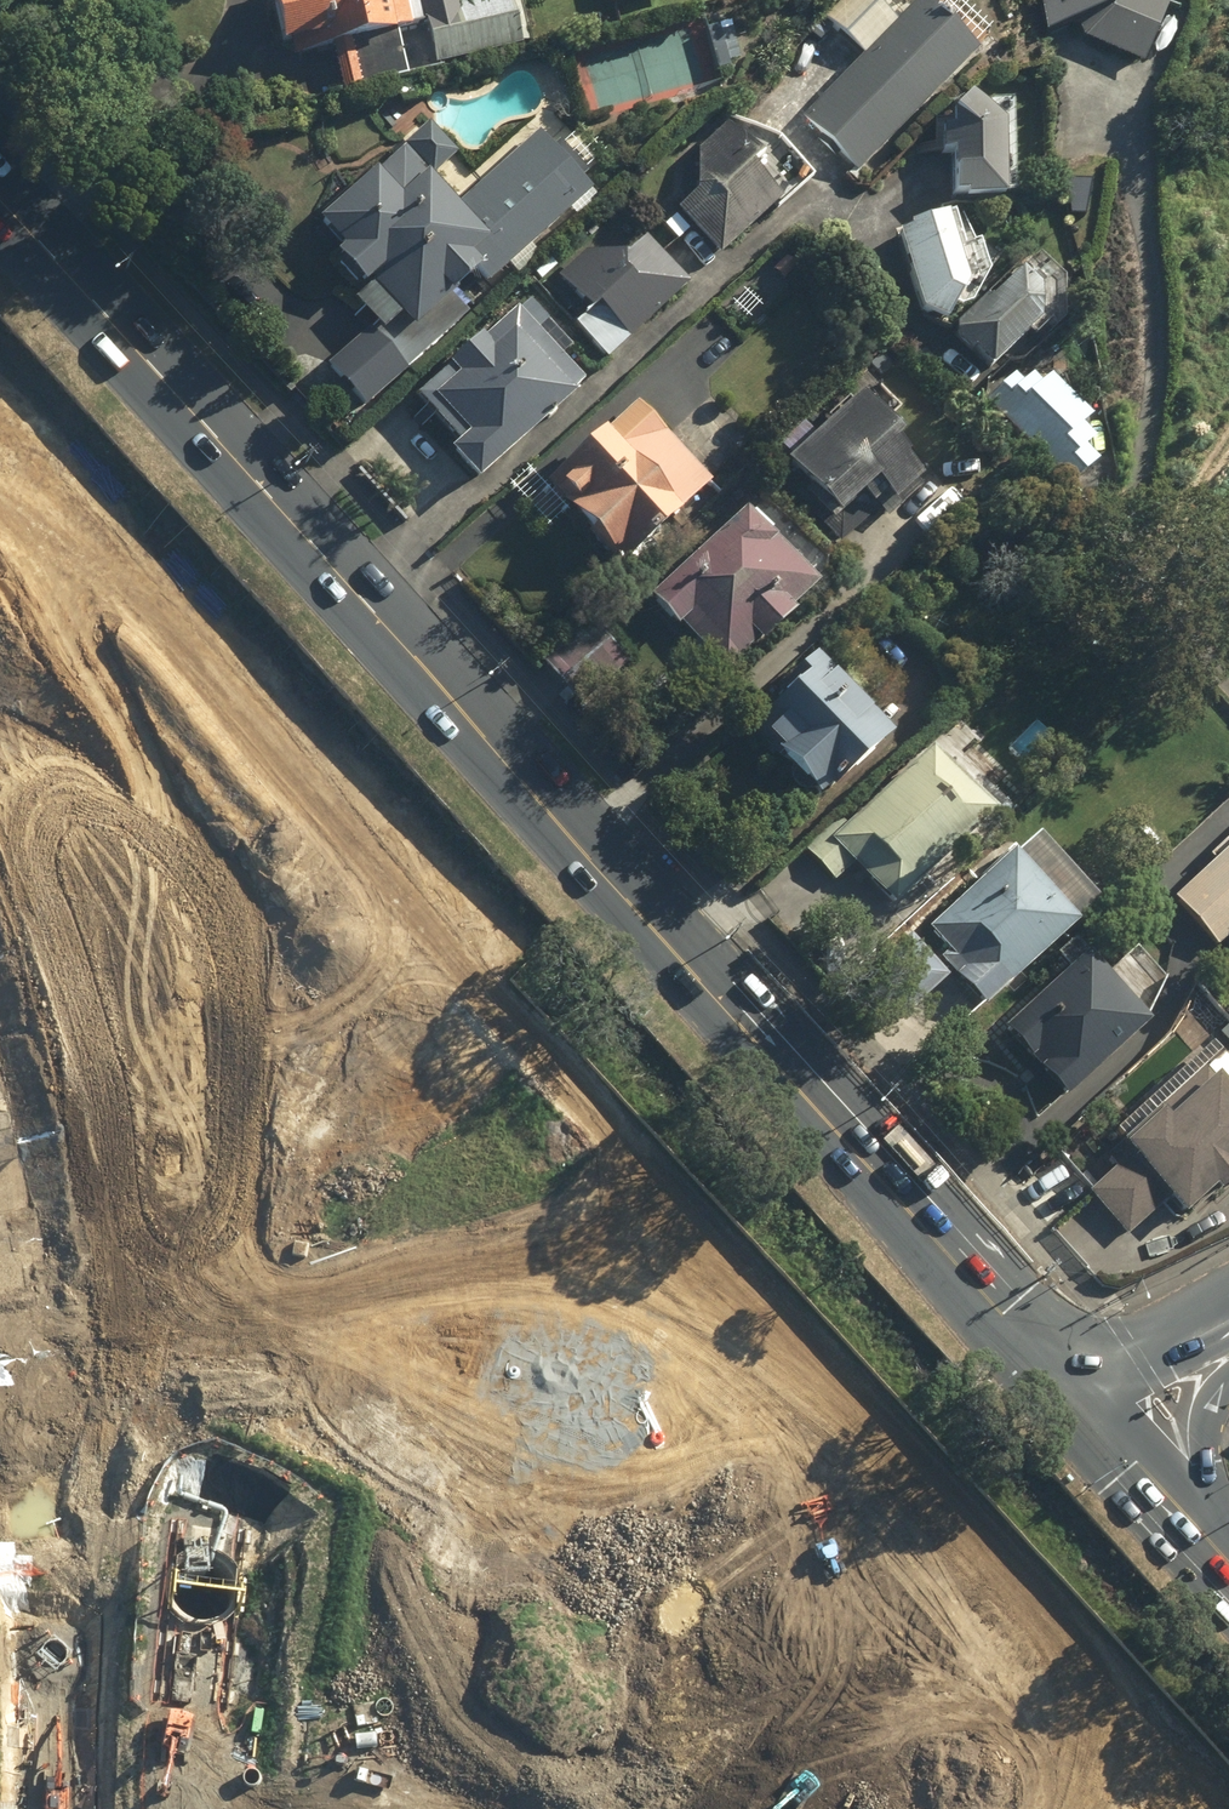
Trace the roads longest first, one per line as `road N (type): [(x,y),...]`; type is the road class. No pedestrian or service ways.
road 1 (secondary): [(1076,1400),(516,777)]
road 2 (secondary): [(516,777),(0,202)]
road 3 (residential): [(298,1035),(282,1081),(413,1570)]
road 4 (residential): [(413,1570),(122,1652),(81,1753),(78,1808)]
road 5 (residential): [(0,713),(298,1035)]
road 6 (residential): [(516,777),(298,1035)]
road 7 (residential): [(413,1570),(443,1682),(556,1808)]
road 8 (secondary): [(1228,1568),(1076,1400)]
road 9 (secondary): [(1228,1324),(1076,1400)]
road 10 (track): [(1162,567),(1228,447)]

